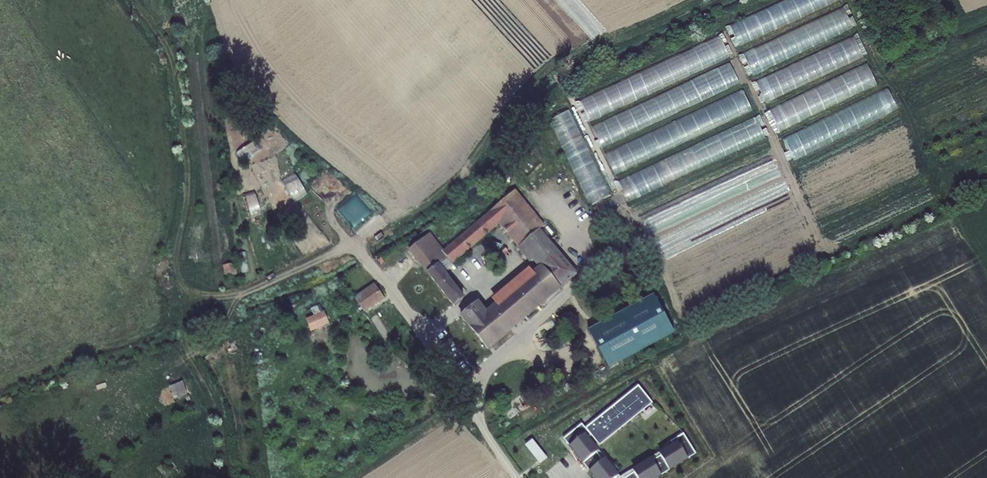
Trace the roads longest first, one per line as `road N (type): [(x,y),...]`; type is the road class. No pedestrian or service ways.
road 1 (track): [(361,258),(224,297),(191,299),(180,288),(170,266),(180,170),(169,64),(127,0)]
road 2 (track): [(191,299),(185,340),(220,406),(231,477)]
road 3 (residential): [(495,448),(414,321)]

